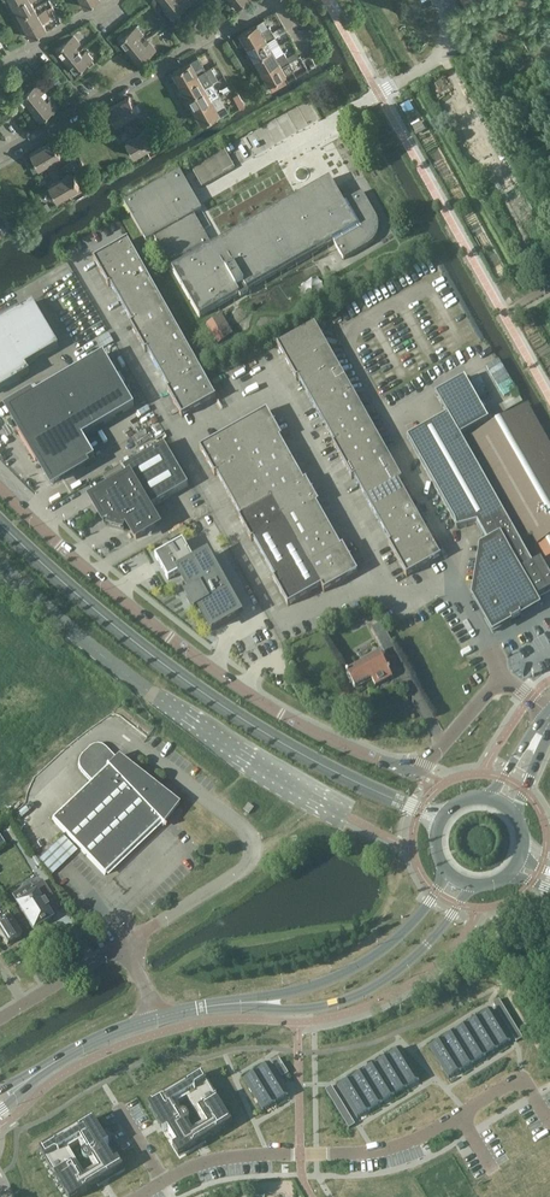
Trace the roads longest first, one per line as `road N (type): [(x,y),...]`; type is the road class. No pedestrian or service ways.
road 1 (unclassified): [(502,675),(440,750),(408,771),(286,716),(214,668),(118,594),(0,485)]
road 2 (residential): [(139,1196),(233,1157),(373,1151),(412,1141),(523,1079)]
road 3 (unclassified): [(383,576),(272,383),(182,437)]
road 4 (unclassified): [(383,576),(282,625),(182,437)]
road 5 (unclassified): [(122,944),(252,856),(252,842),(229,810),(143,739)]
road 6 (residential): [(0,154),(276,0)]
road 7 (secondary): [(207,1005),(309,1010),(346,1001),(426,948),(472,885)]
road 8 (secondary): [(446,872),(413,923),(372,960),(301,989),(207,1005)]
road 9 (unclassified): [(182,437),(80,267)]
road 10 (unclassified): [(502,675),(449,583),(402,601),(383,576)]
road 11 (secondary): [(22,1086),(85,1044),(158,1018)]
road 12 (unclassified): [(0,1017),(122,944)]
road 13 (residential): [(0,66),(115,0)]

